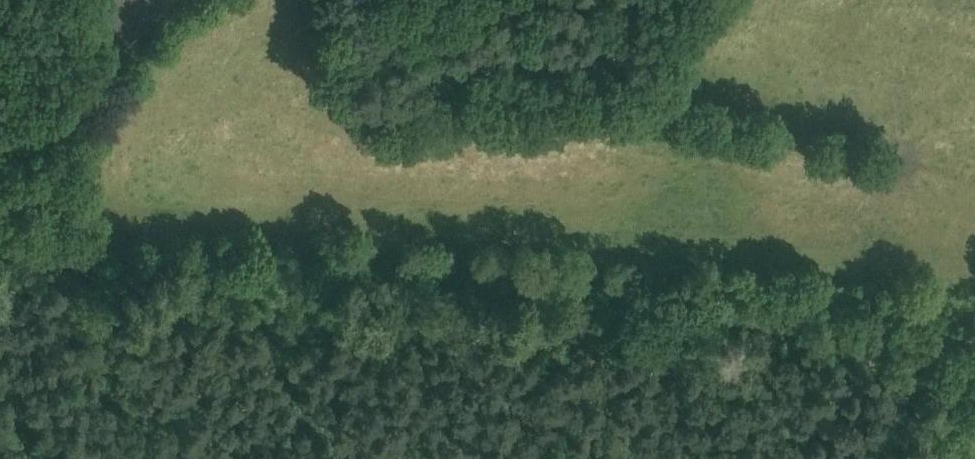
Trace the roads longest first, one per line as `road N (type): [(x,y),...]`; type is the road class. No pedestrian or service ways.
road 1 (track): [(0,148),(52,116),(187,0)]

